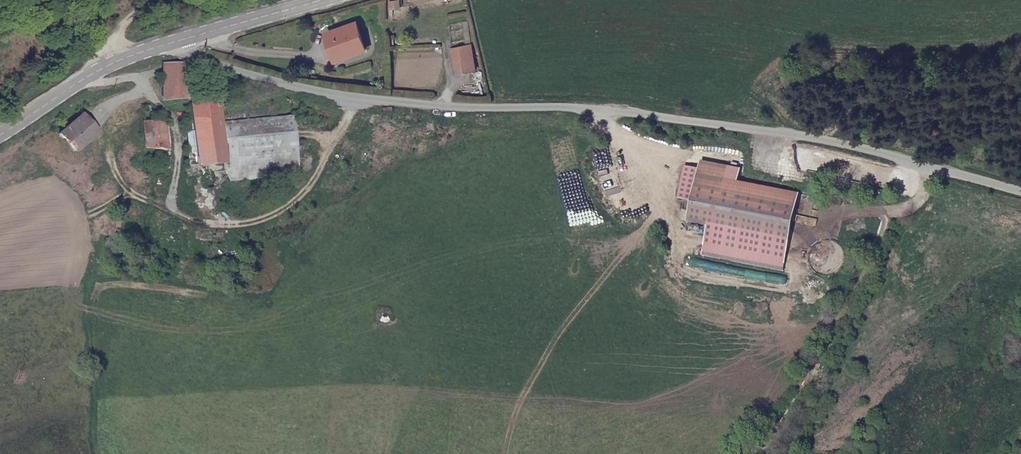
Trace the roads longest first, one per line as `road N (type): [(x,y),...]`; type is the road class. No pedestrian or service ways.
road 1 (unclassified): [(168,43),(260,76),(773,133),(1020,189)]
road 2 (track): [(780,453),(890,211),(921,200),(930,165)]
road 3 (secondary): [(168,43),(102,68),(0,135)]
road 4 (secondary): [(320,0),(168,43)]

